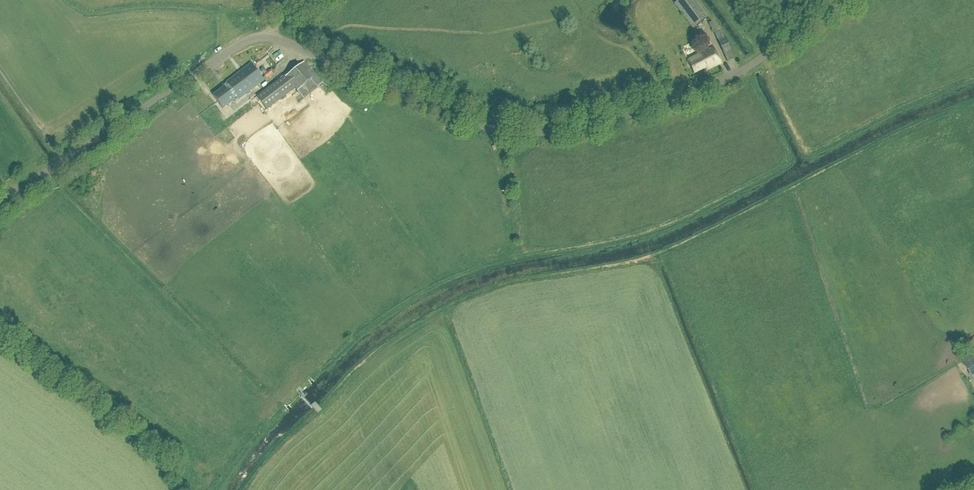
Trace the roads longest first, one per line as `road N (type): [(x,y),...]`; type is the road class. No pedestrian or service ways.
road 1 (unclassified): [(0,203),(256,37),(281,40),(474,124),(546,134),(706,89),(848,0)]
road 2 (track): [(283,16),(270,8),(99,15),(62,0)]

